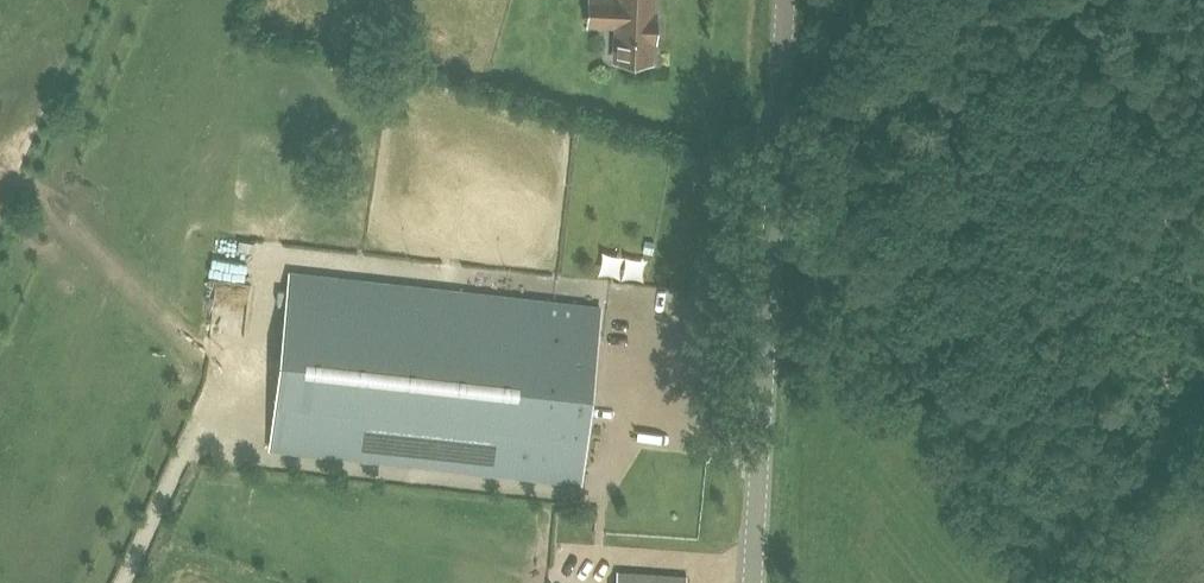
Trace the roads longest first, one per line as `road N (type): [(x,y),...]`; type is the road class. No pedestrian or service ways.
road 1 (secondary): [(755,582),(789,0)]
road 2 (track): [(1203,167),(1068,0)]

